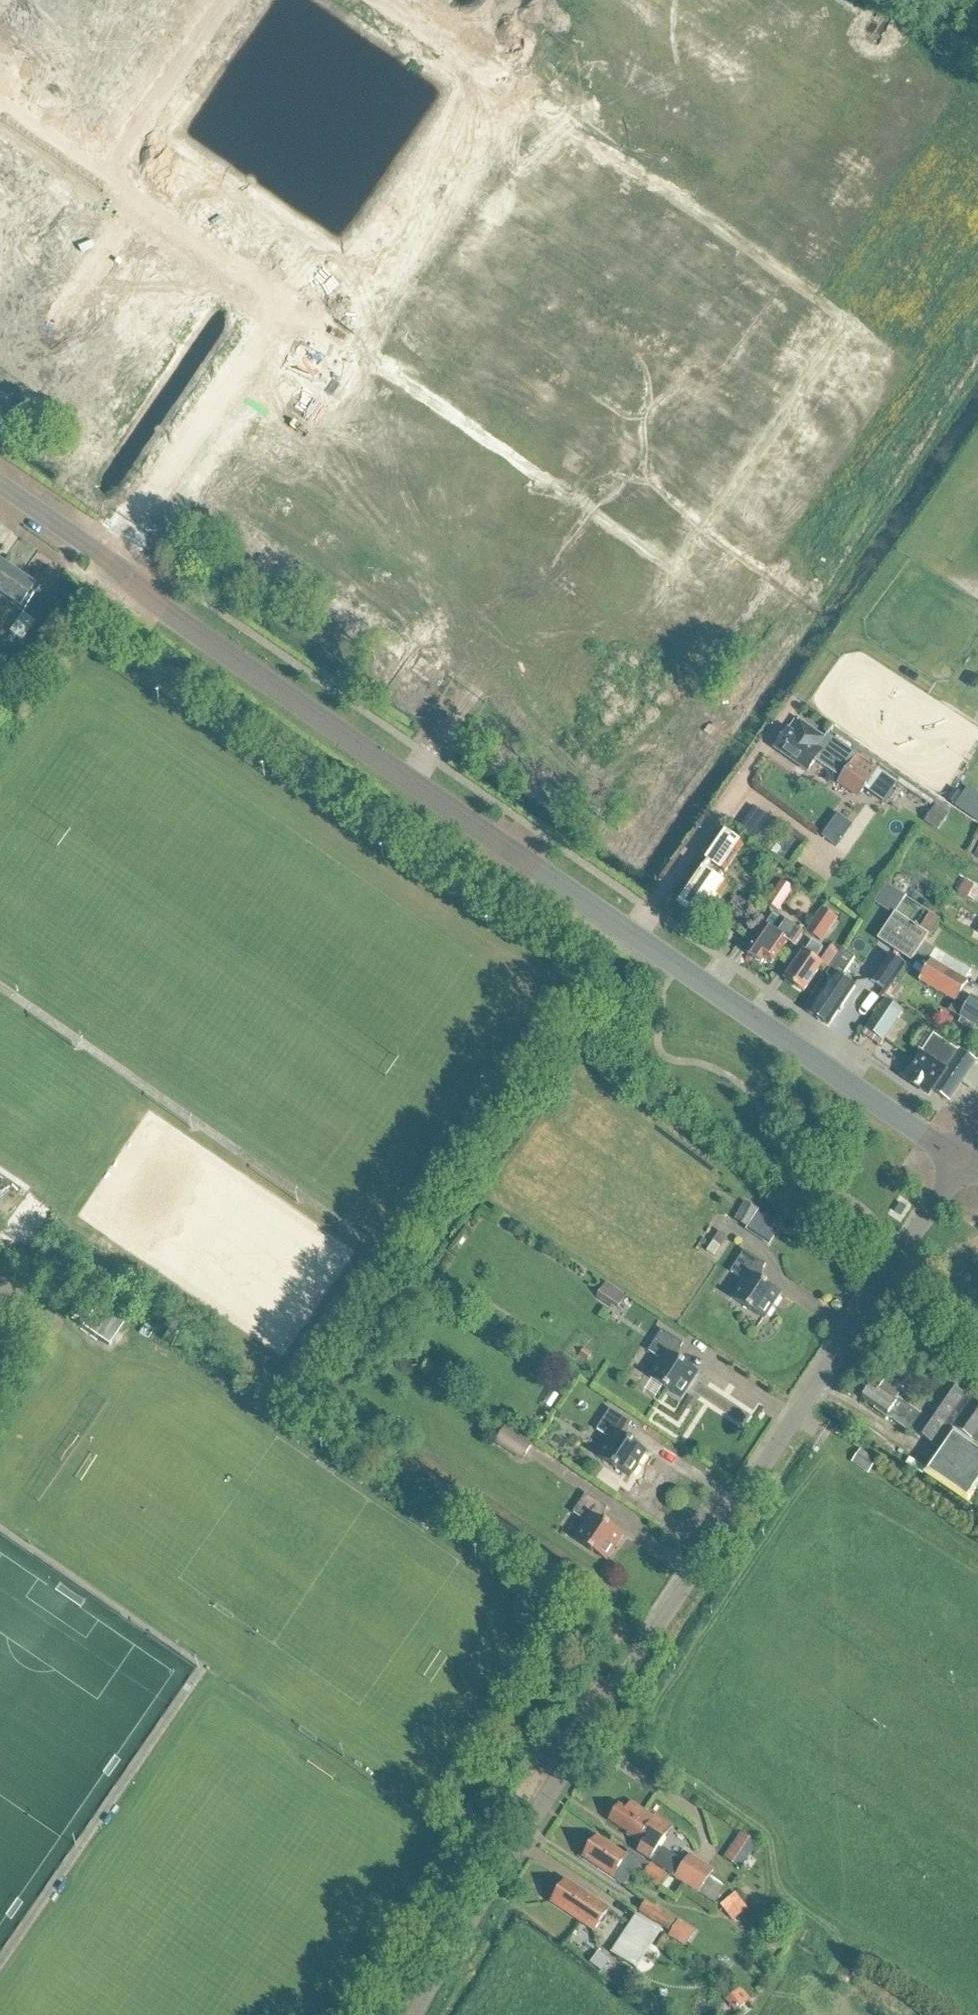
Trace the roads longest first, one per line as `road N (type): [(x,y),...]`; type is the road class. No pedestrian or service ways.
road 1 (secondary): [(962,1157),(162,611),(108,562)]
road 2 (unclassified): [(413,2014),(962,1157)]
road 3 (residential): [(841,317),(486,70)]
road 4 (residential): [(667,572),(317,326)]
road 5 (residential): [(283,302),(108,562)]
road 6 (residential): [(841,317),(667,572)]
road 7 (residential): [(486,70),(317,326)]
road 8 (track): [(634,935),(809,686)]
road 9 (residential): [(224,0),(102,174)]
road 10 (residential): [(140,202),(283,302)]
road 11 (residential): [(140,202),(52,331)]
road 12 (secondary): [(108,562),(0,487)]
road 13 (residential): [(486,70),(382,0)]
road 14 (residential): [(0,104),(102,174)]
road 15 (residential): [(767,642),(667,572)]

